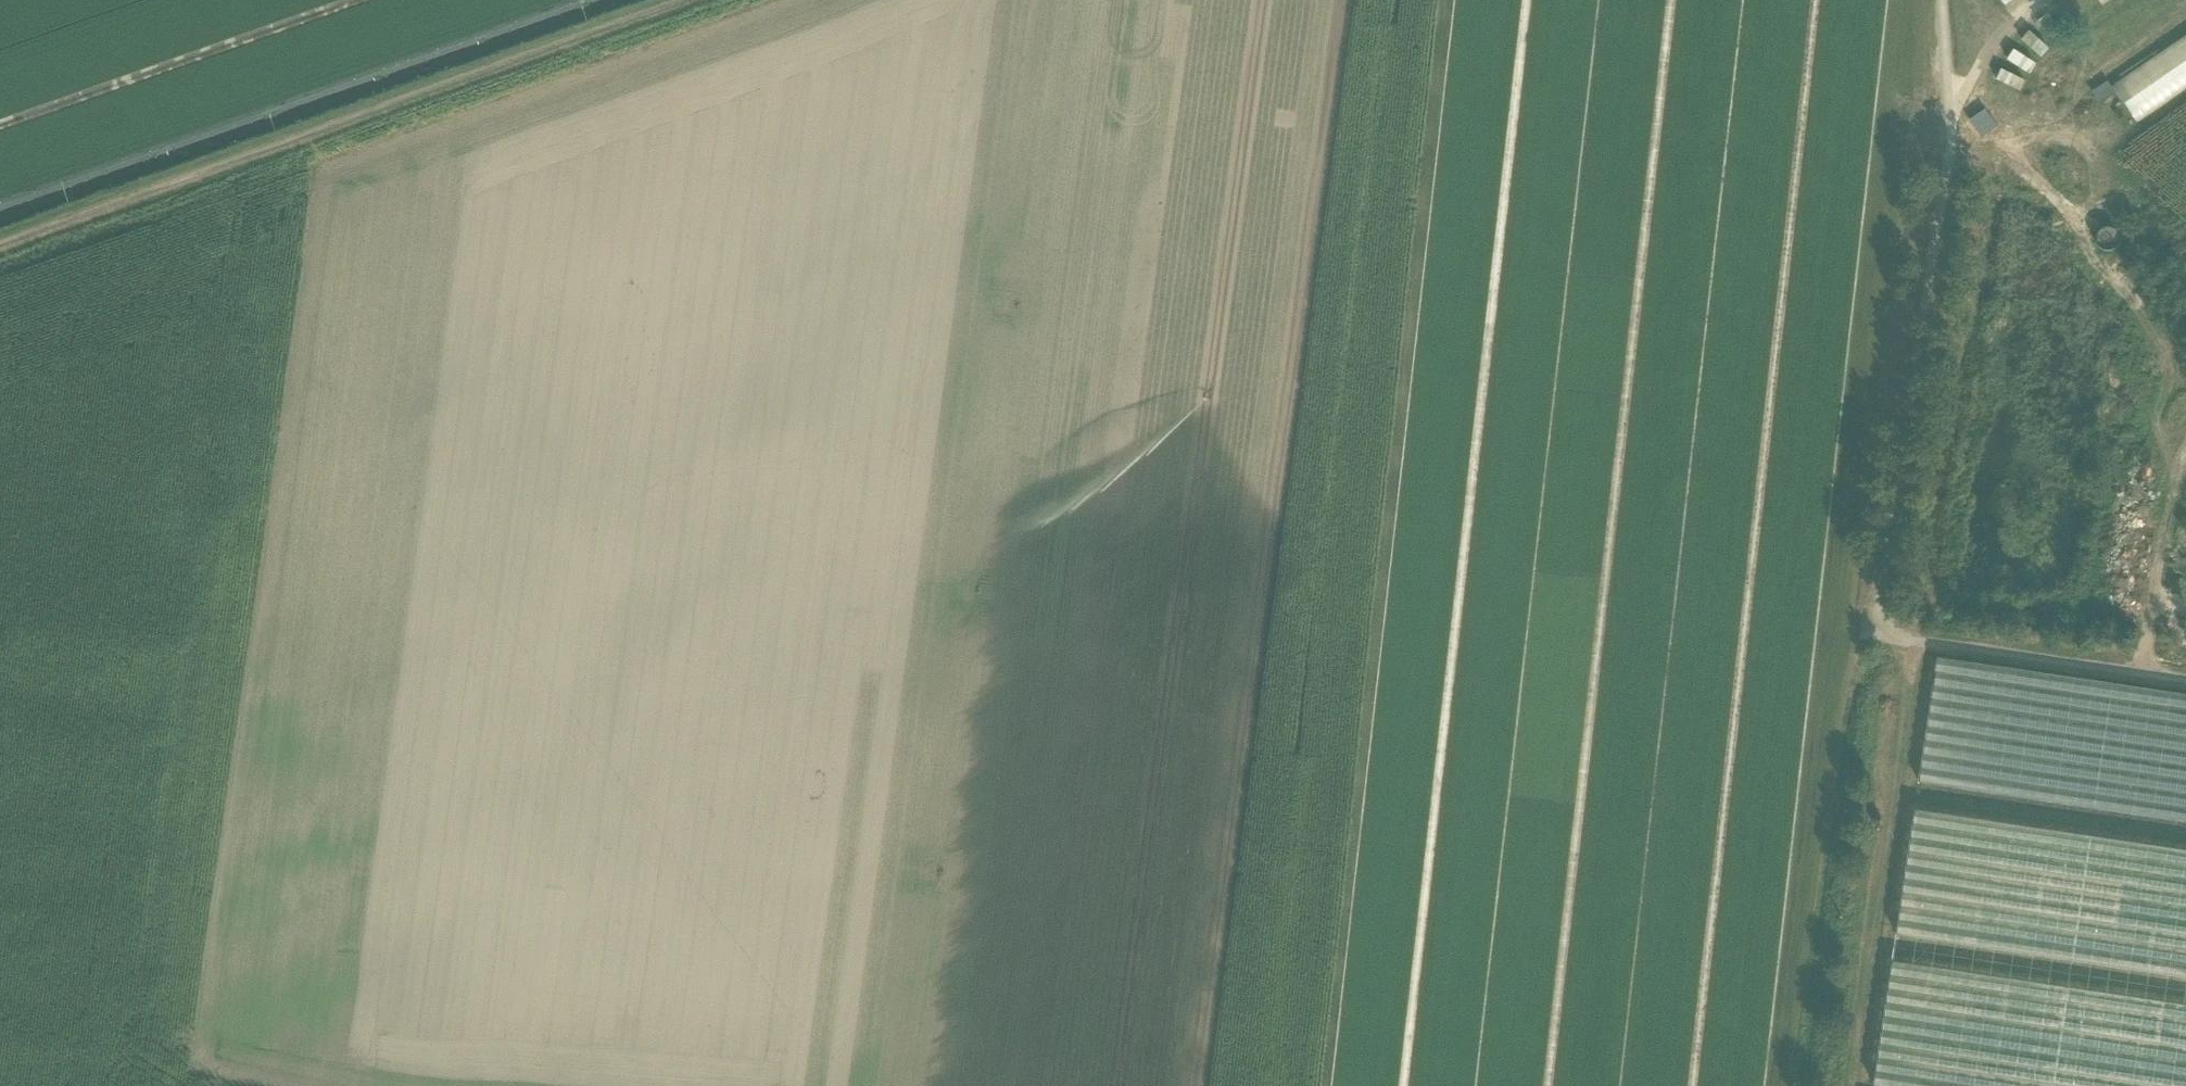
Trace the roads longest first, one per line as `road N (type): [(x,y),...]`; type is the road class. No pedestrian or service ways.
road 1 (track): [(687,0),(0,247)]

